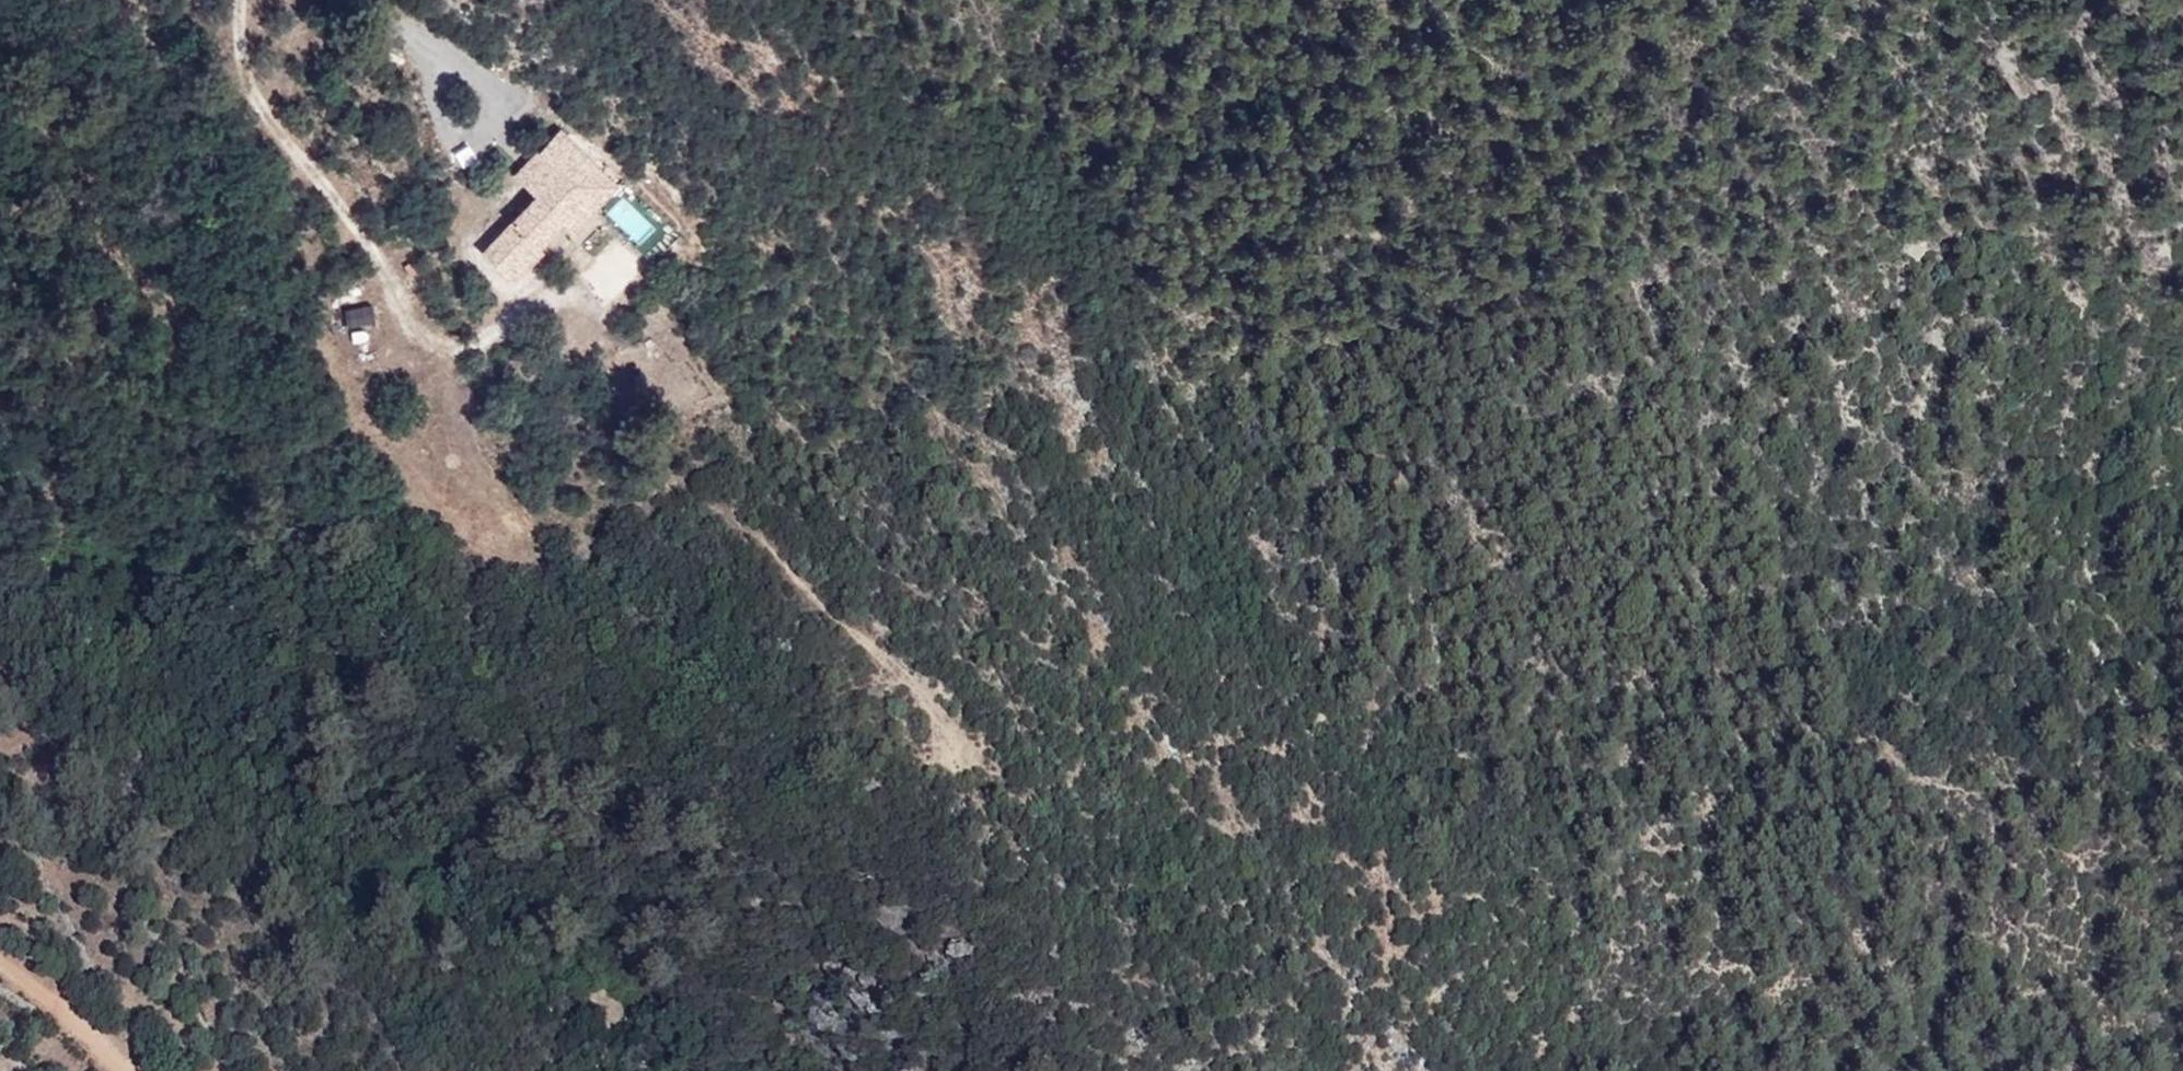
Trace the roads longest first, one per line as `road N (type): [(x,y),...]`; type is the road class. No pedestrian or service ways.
road 1 (track): [(117,1070),(0,963)]

